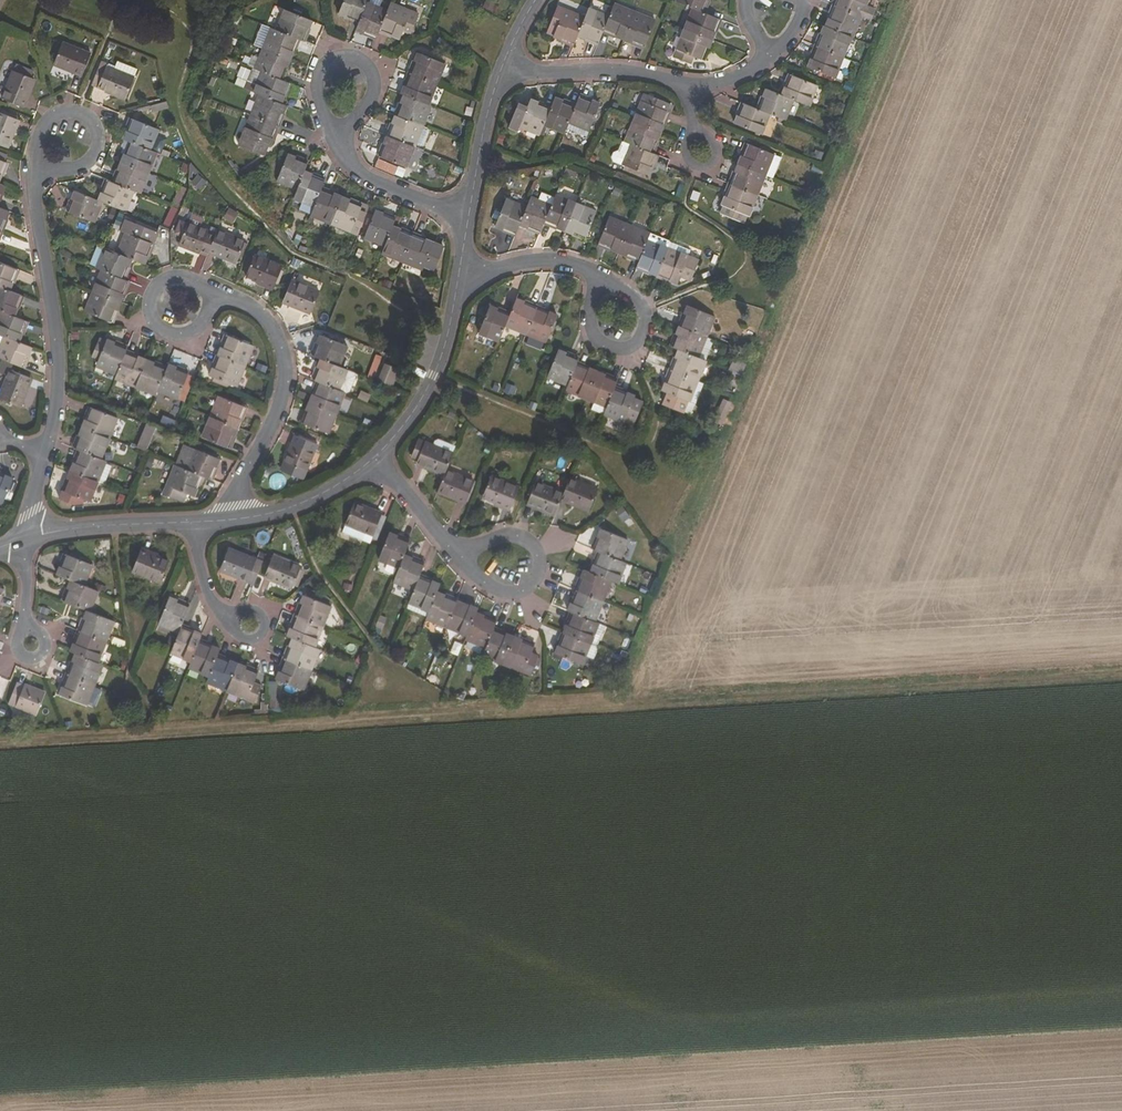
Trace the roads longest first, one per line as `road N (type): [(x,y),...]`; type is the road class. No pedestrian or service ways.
road 1 (residential): [(43,455),(59,394),(34,181),(47,160)]
road 2 (residential): [(224,518),(274,408),(282,350),(251,306),(206,293)]
road 3 (residential): [(458,279),(433,376),(413,415),(376,457)]
road 4 (residential): [(503,69),(632,70),(690,84)]
road 5 (residential): [(469,216),(360,173),(343,154),(337,116)]
road 6 (residential): [(458,279),(560,259),(590,269),(606,296)]
road 7 (residential): [(376,457),(282,511),(224,518)]
road 8 (residential): [(187,523),(25,538)]
road 9 (residential): [(503,69),(469,216)]
road 10 (residential): [(497,591),(517,592),(533,581),(539,562),(532,544),(505,533),(468,554)]
road 11 (residential): [(206,293),(191,279),(171,277),(150,297),(155,326),(172,336),(191,334)]
road 12 (residential): [(376,457),(447,541),(468,554)]
road 13 (residential): [(374,95),(362,62),(334,60),(316,89),(337,116)]

